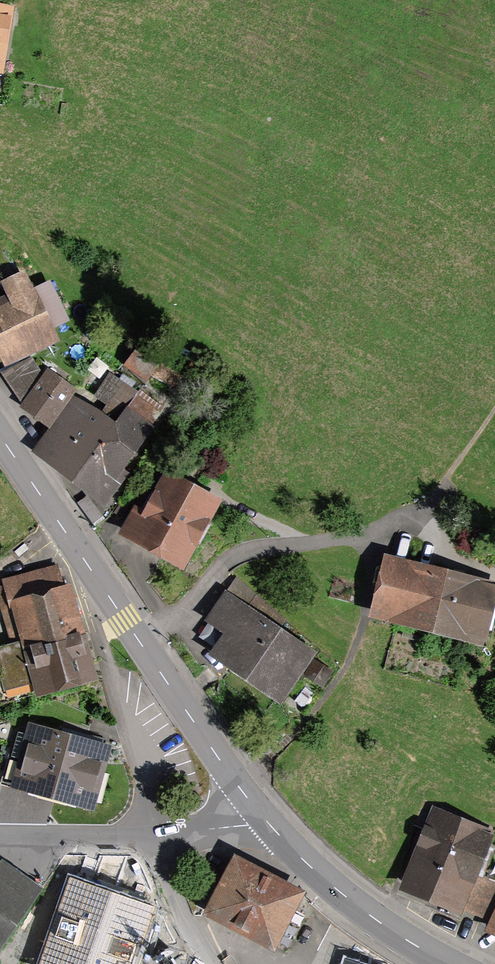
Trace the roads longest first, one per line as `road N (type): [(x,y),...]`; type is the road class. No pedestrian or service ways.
road 1 (primary): [(0,436),(261,811)]
road 2 (primary): [(261,811),(376,917),(456,963)]
road 3 (residential): [(115,685),(144,777),(146,832)]
road 4 (residential): [(146,832),(0,833)]
road 5 (residential): [(146,832),(210,963)]

